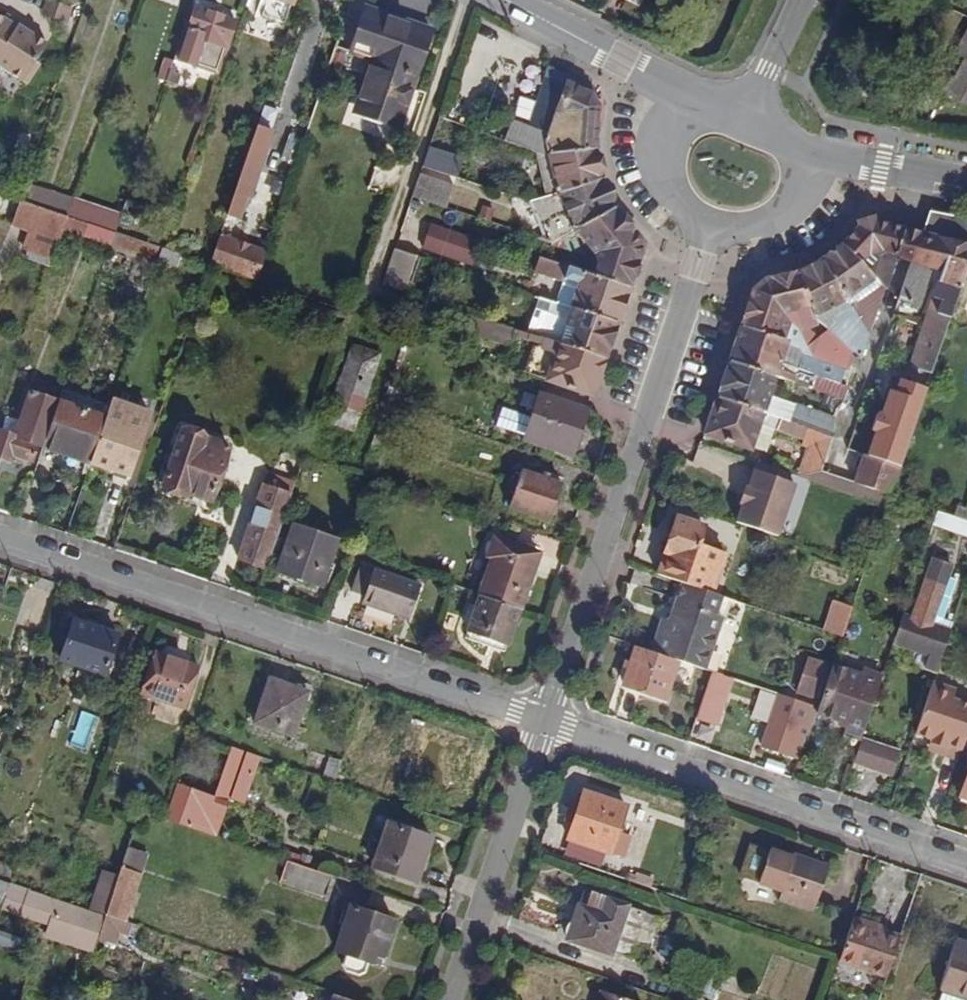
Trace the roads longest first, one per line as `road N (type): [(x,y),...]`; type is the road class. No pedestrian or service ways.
road 1 (residential): [(0,538),(542,720)]
road 2 (residential): [(542,720),(704,220)]
road 3 (residential): [(542,720),(966,863)]
road 4 (residential): [(448,999),(542,720)]
road 5 (tertiary): [(508,0),(680,94)]
road 6 (tertiary): [(807,152),(966,182)]
road 7 (tertiary): [(680,94),(661,135),(662,184),(704,220)]
road 8 (tertiary): [(704,220),(750,224),(783,207),(807,152)]
road 9 (tertiary): [(739,124),(799,0)]

